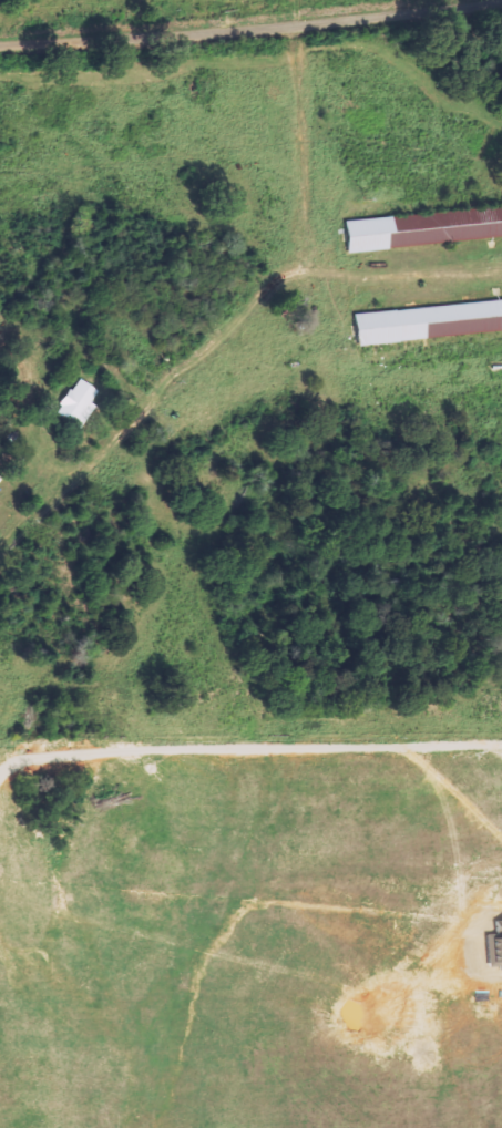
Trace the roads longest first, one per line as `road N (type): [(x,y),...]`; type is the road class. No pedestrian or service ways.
road 1 (residential): [(501,2),(225,32),(0,45)]

